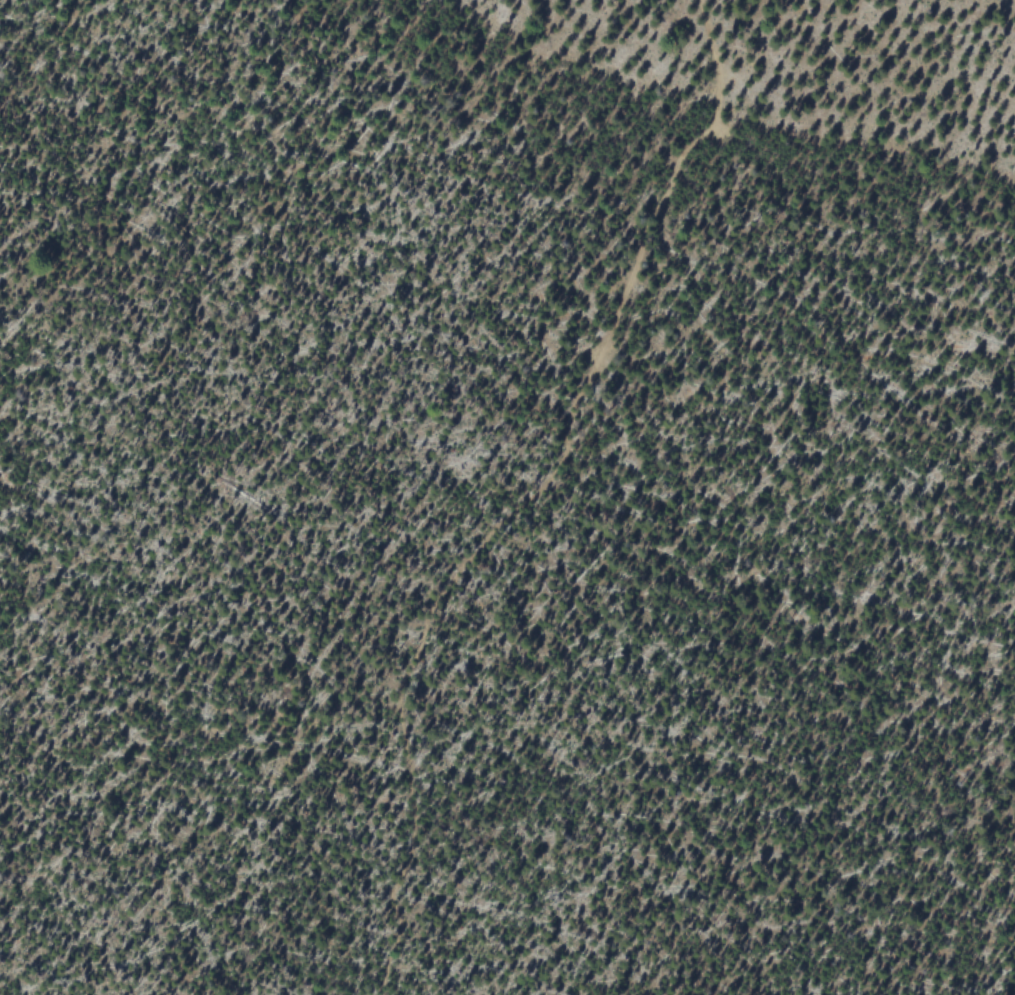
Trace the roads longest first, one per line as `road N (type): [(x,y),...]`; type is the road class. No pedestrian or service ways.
road 1 (track): [(653,203),(720,110),(705,0)]

